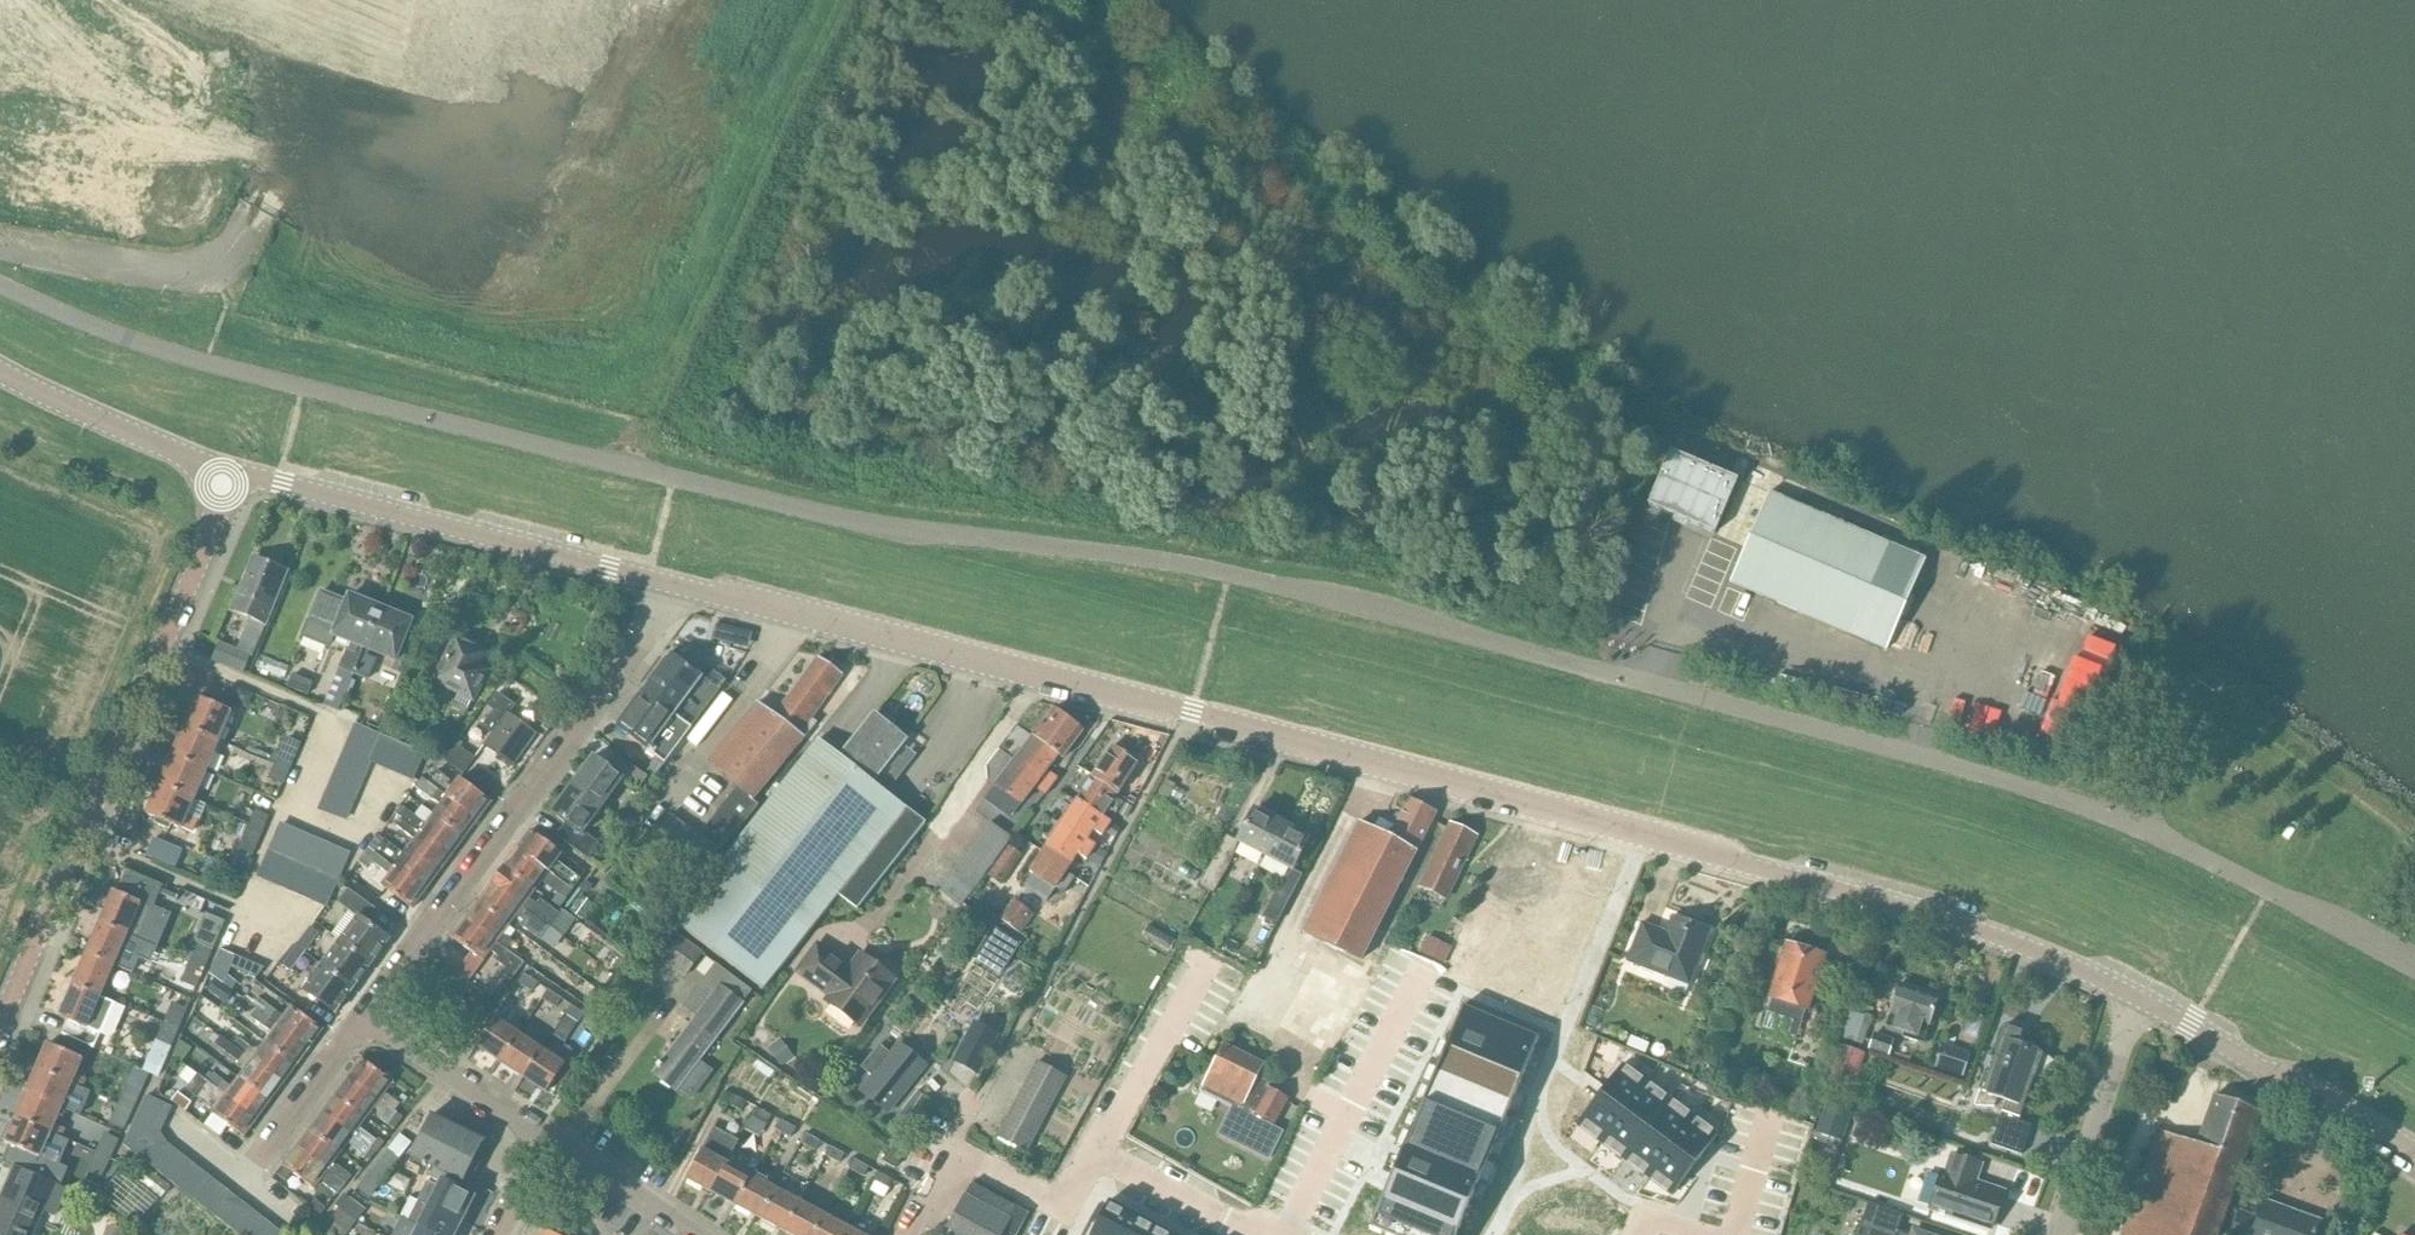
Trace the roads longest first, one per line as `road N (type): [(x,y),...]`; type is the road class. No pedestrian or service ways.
road 1 (residential): [(2414,970),(2124,823),(1994,779),(1260,583),(848,521),(306,387),(134,340),(0,287)]
road 2 (unclassified): [(2136,1000),(1965,930),(1711,856),(1189,713),(681,587)]
road 3 (tertiary): [(0,1021),(227,476)]
road 4 (residential): [(681,587),(362,1015)]
road 5 (residential): [(907,1234),(953,1148),(1064,1209),(1095,1152),(1212,1215),(1283,1234)]
road 6 (unclassified): [(681,587),(227,476)]
road 7 (unclassified): [(2414,1152),(2294,1077),(2136,1000)]
road 8 (tertiary): [(227,476),(0,374)]
road 9 (unclassified): [(2059,1234),(2136,1000)]
road 10 (residential): [(552,1141),(362,1015)]
road 11 (residential): [(362,1015),(241,1177)]
road 12 (residential): [(695,1234),(552,1141)]

